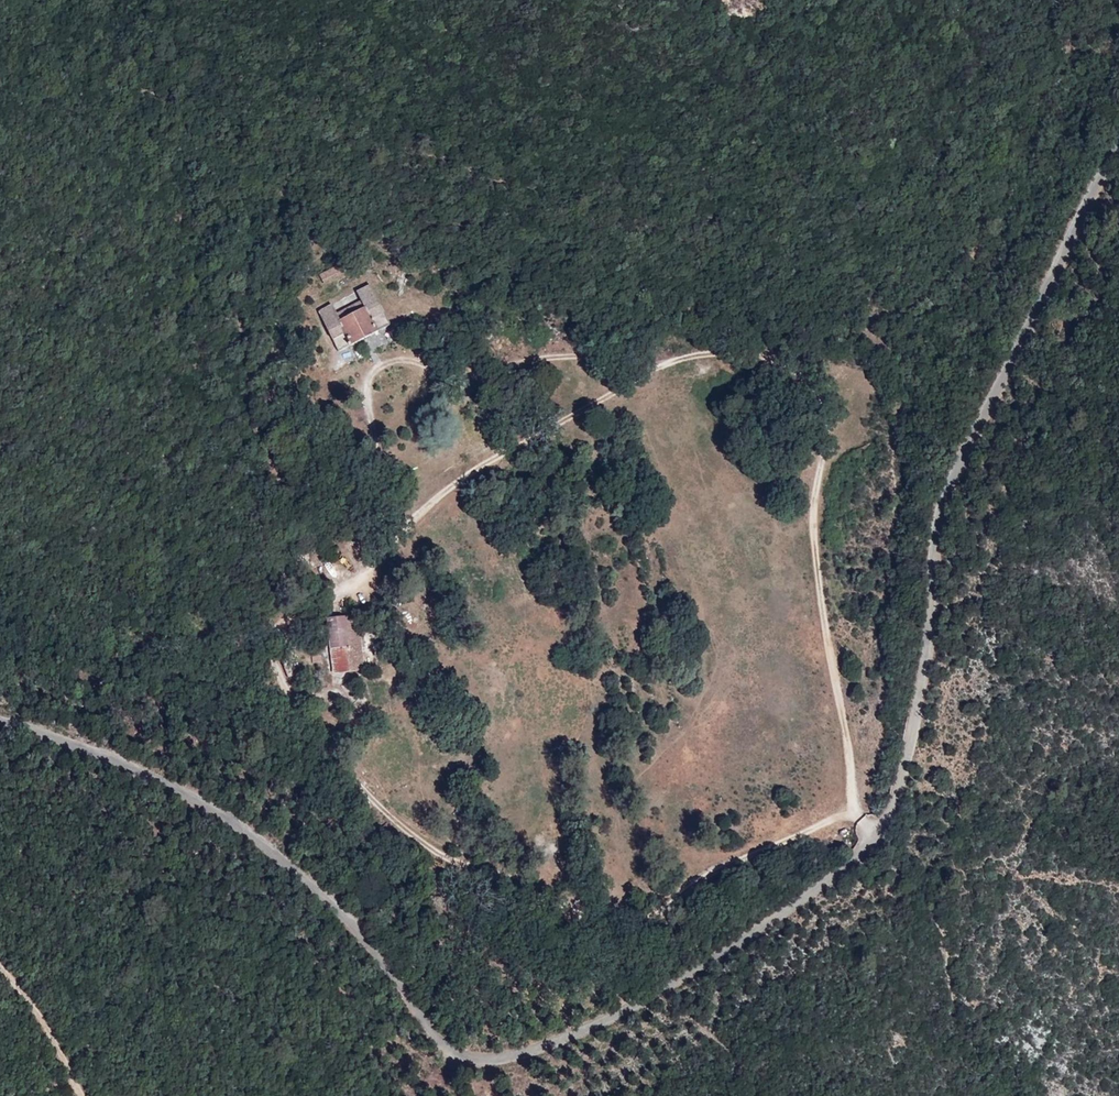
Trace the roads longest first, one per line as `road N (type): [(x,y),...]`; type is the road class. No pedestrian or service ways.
road 1 (unclassified): [(0,717),(85,740),(171,779),(265,841),(332,898),(449,1042),(475,1059),(510,1061),(636,1010),(793,914),(884,829),(914,751),(940,495),(1118,126)]
road 2 (track): [(341,594),(387,537),(474,472),(651,369),(750,348),(808,347),(823,355),(826,369),(812,531),(855,811),(876,839)]
road 3 (track): [(387,537),(372,377),(409,358),(553,359),(857,327),(881,347),(896,376),(982,413)]
road 4 (track): [(73,1095),(58,1054),(0,976)]

